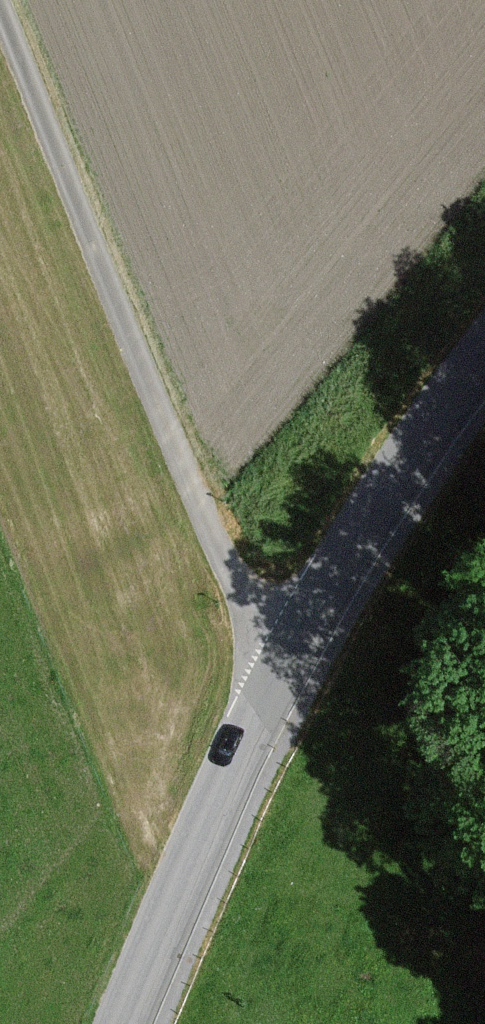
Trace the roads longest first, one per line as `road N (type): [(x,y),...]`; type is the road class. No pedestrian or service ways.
road 1 (tertiary): [(120,1023),(286,661),(352,544),(484,359)]
road 2 (track): [(286,661),(261,637),(186,476),(0,19)]

